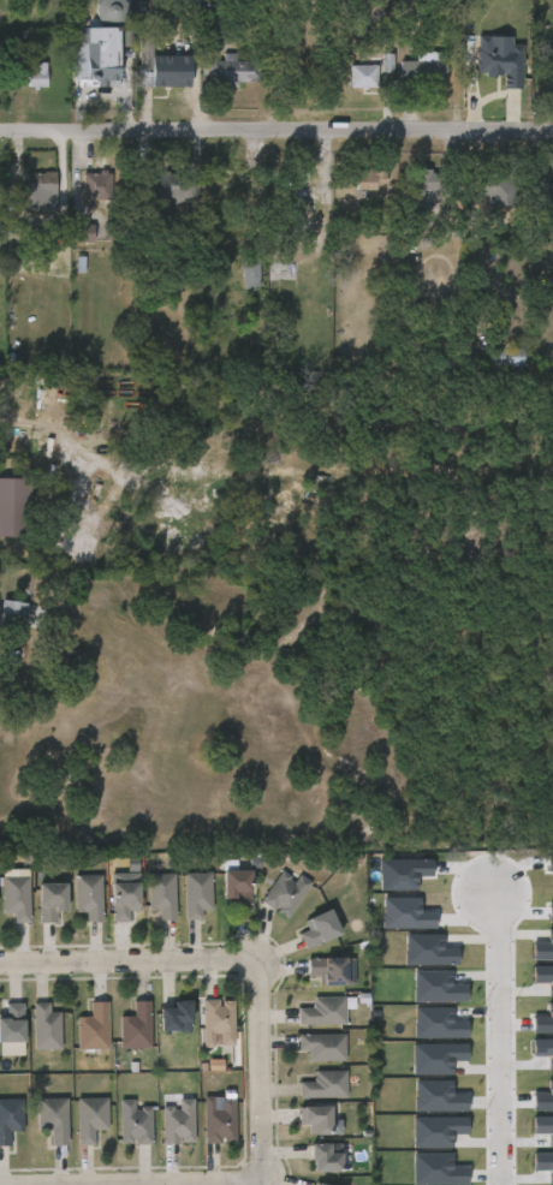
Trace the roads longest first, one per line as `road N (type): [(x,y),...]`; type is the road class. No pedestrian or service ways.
road 1 (residential): [(0,128),(543,129)]
road 2 (residential): [(496,891),(503,1184)]
road 3 (residential): [(0,968),(258,964)]
road 4 (residential): [(258,964),(261,1173)]
road 5 (residential): [(200,1184),(7,1184)]

